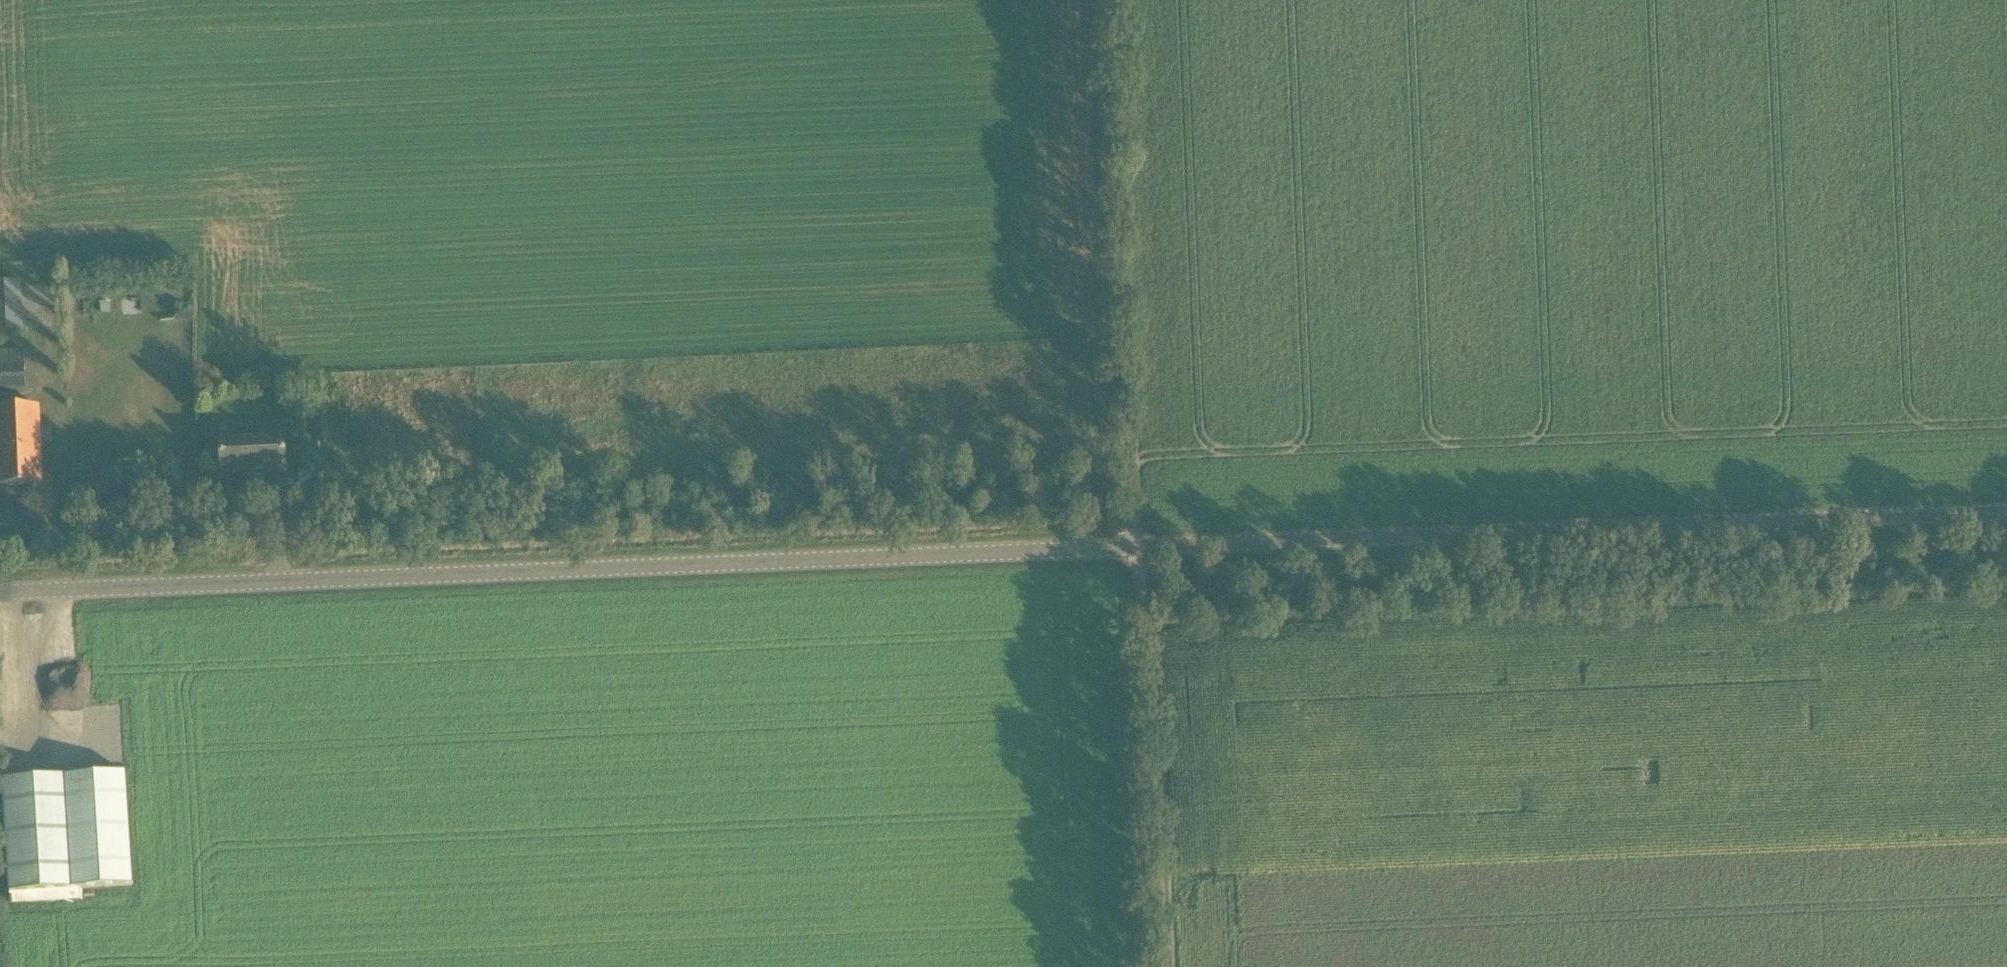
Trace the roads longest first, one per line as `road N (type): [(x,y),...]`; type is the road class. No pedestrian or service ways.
road 1 (unclassified): [(0,586),(2006,503)]

